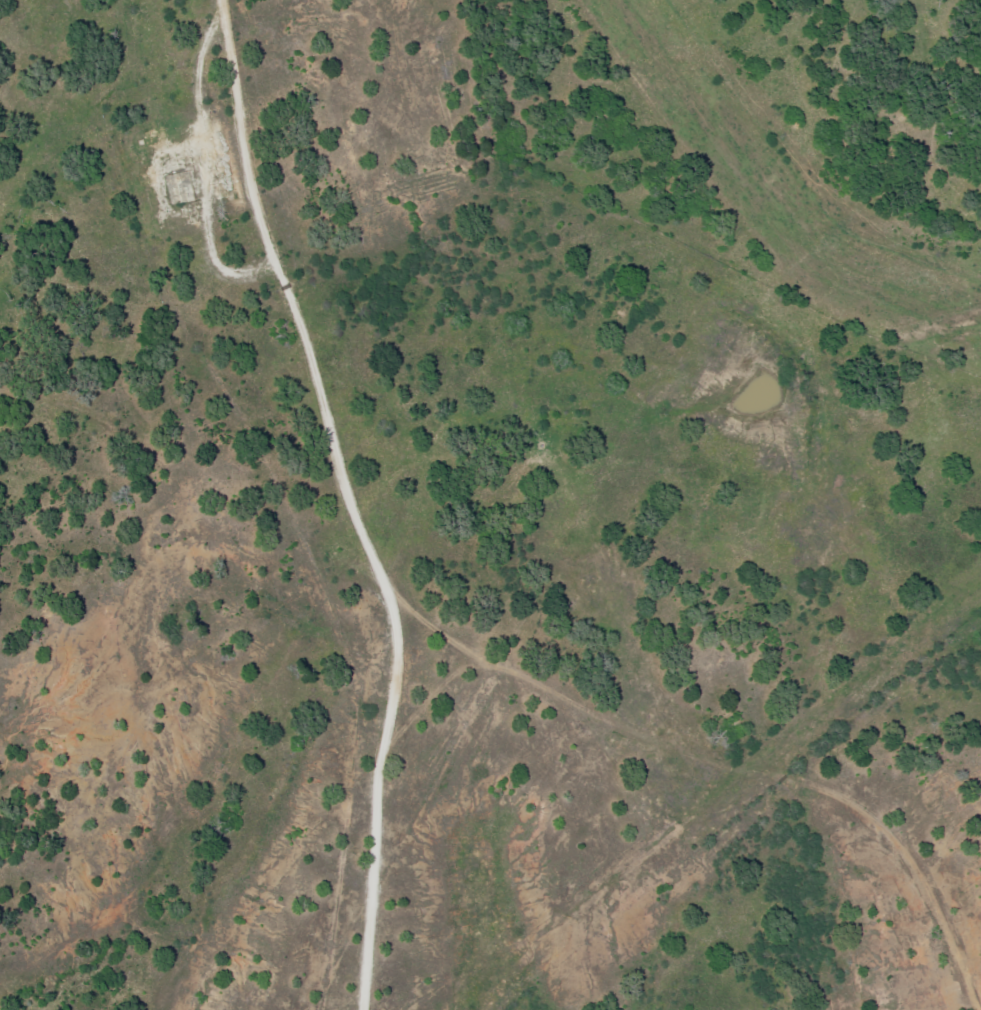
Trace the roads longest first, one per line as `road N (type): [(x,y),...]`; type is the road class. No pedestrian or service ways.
road 1 (residential): [(364,1009),(379,840),(411,654),(387,556),(353,502),(285,297),(260,96),(236,0)]

